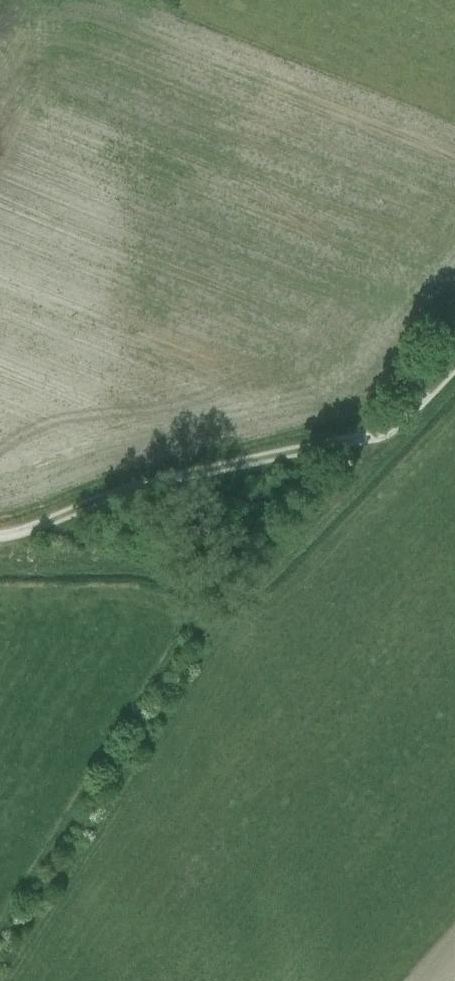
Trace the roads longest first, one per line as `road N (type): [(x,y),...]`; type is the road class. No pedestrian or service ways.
road 1 (track): [(454,367),(396,430),(150,481),(0,534)]

